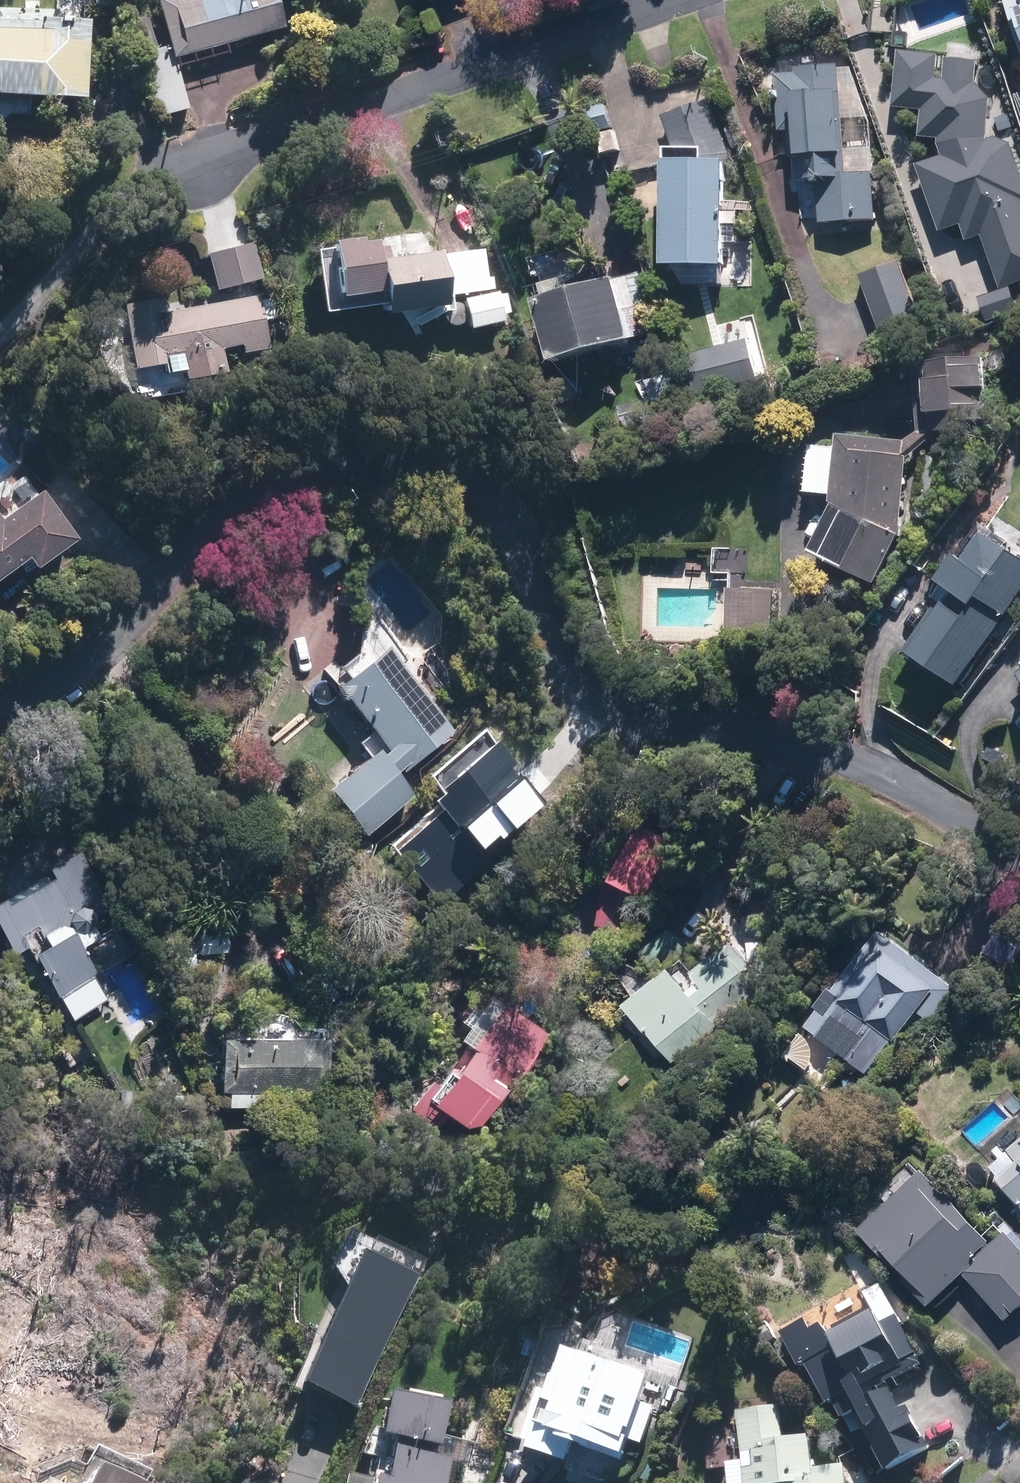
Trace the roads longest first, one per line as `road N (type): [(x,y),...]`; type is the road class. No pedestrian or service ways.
road 1 (residential): [(1019,855),(854,757),(648,723),(591,694),(556,653),(529,569),(504,527),(459,497),(391,473),(318,471),(270,482),(231,505),(117,635),(75,665),(0,695)]
road 2 (residential): [(170,178),(669,0)]

